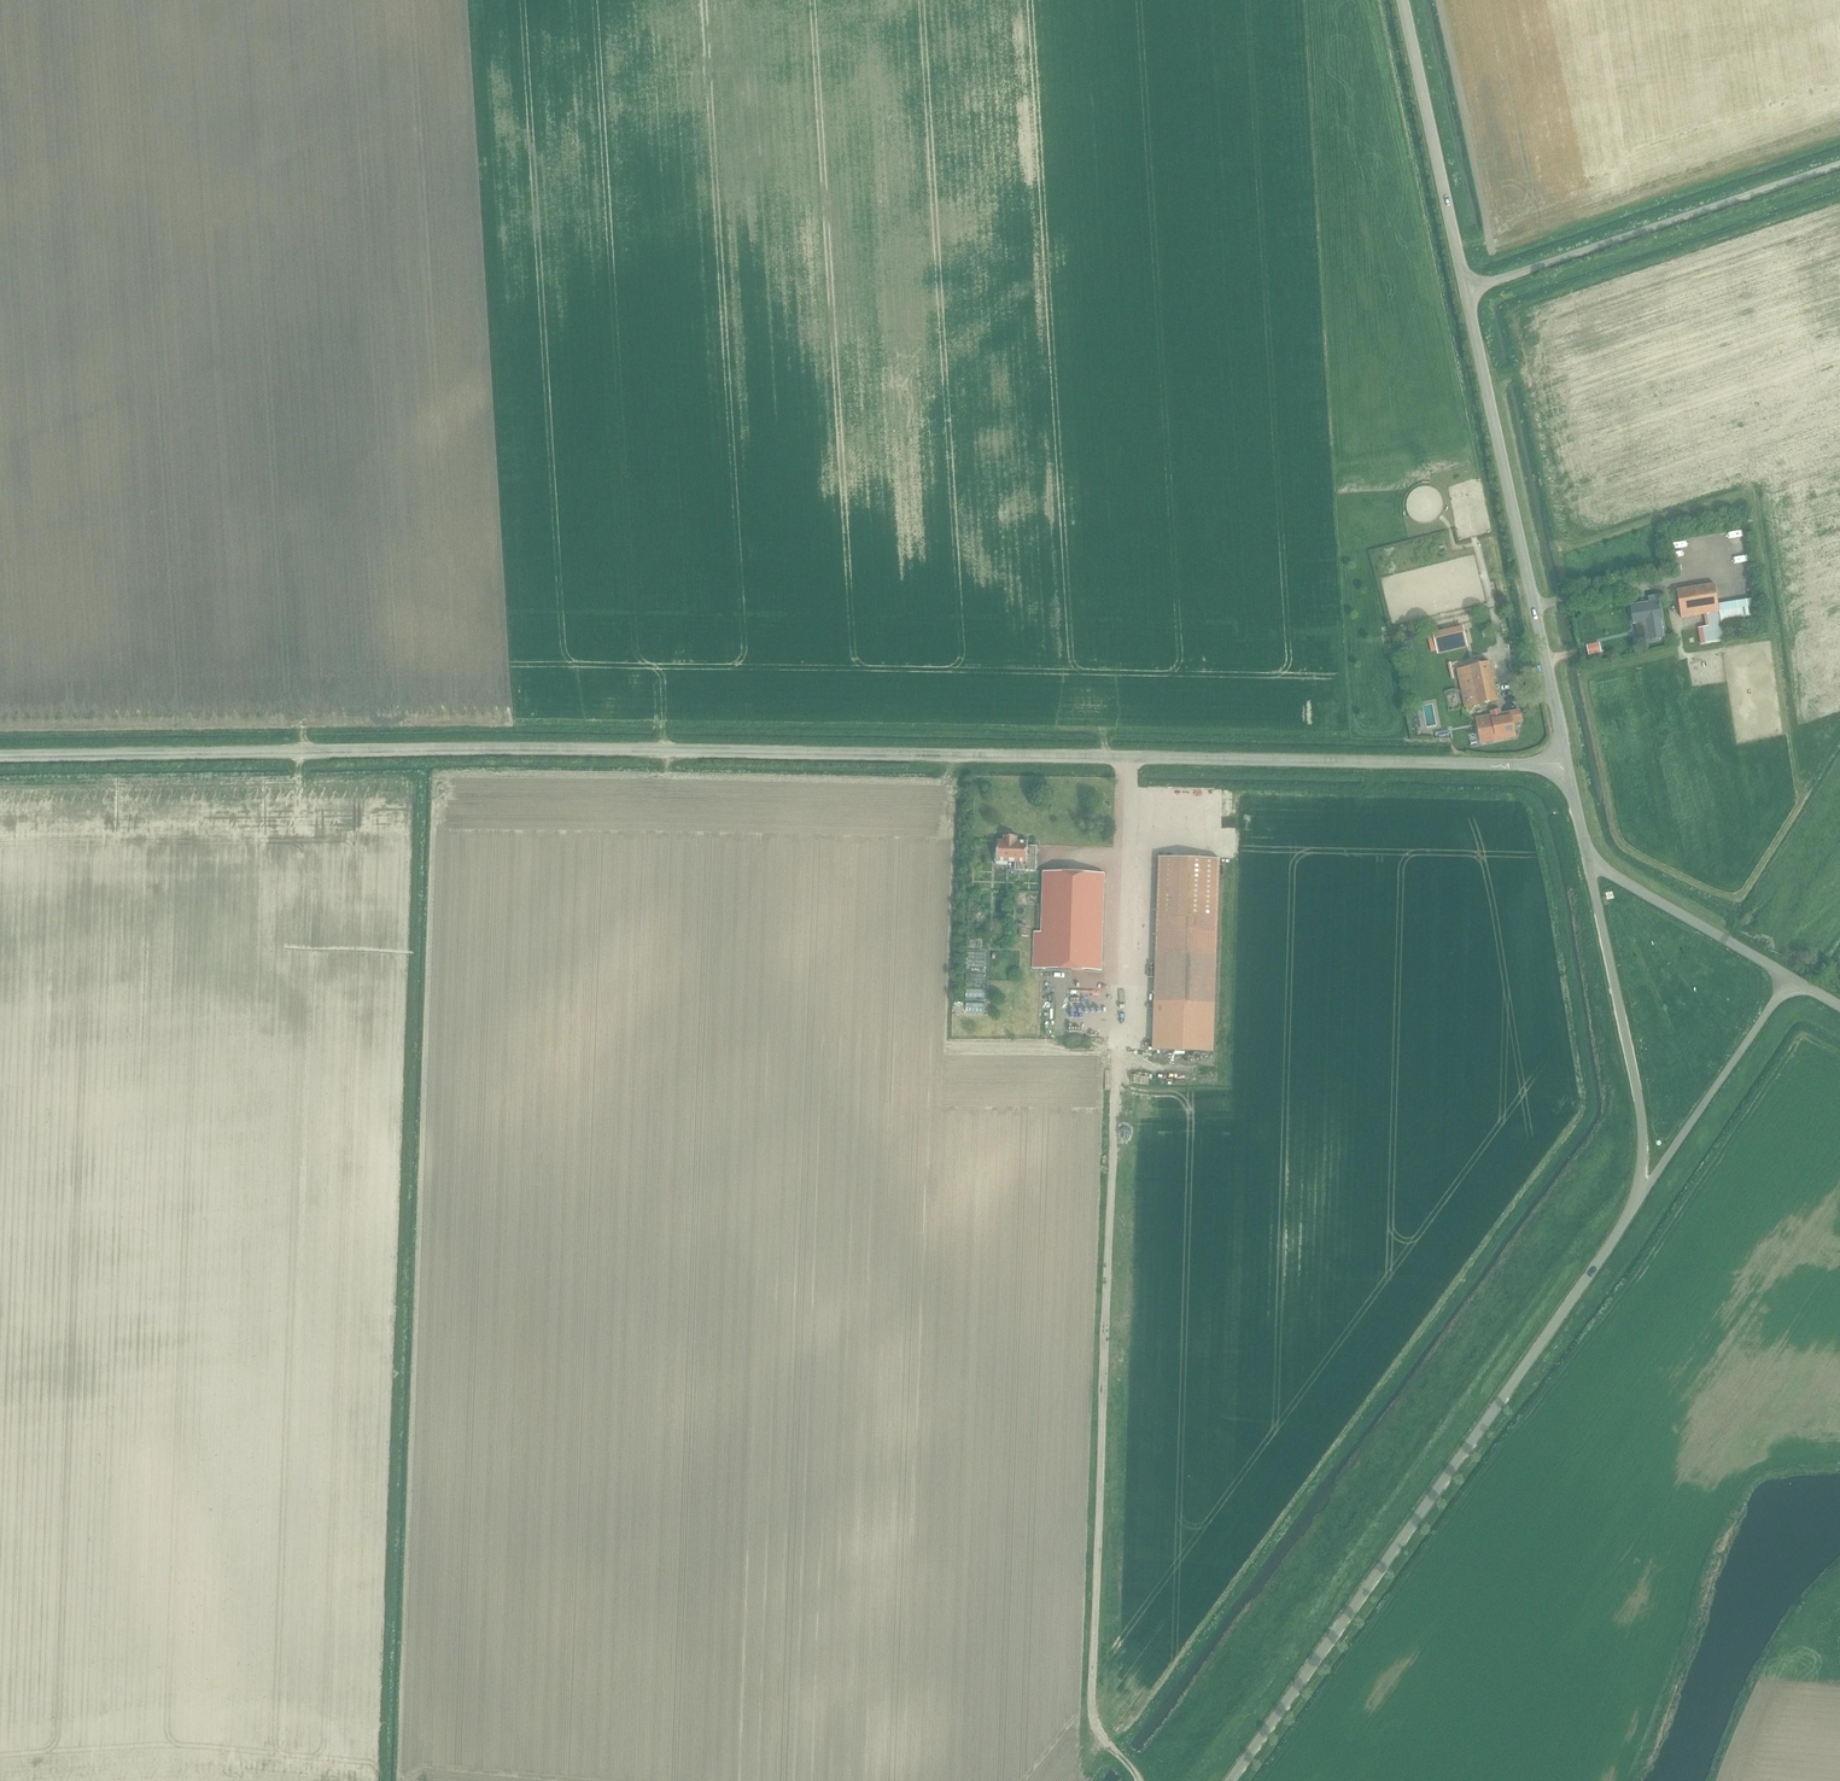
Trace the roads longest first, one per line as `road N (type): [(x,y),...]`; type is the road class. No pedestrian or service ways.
road 1 (tertiary): [(0,749),(411,739),(1563,766)]
road 2 (track): [(1141,1780),(1109,1749),(1093,1715),(1115,1065)]
road 3 (unclassified): [(1227,1780),(1642,1196)]
road 4 (tertiary): [(1563,766),(1469,290)]
road 5 (unclassified): [(1469,290),(1839,168)]
road 6 (unclassified): [(1642,1196),(1642,1120),(1590,861)]
road 7 (tertiary): [(1469,290),(1398,0)]
road 8 (unclassified): [(1642,1196),(1791,978)]
road 9 (unclassified): [(1791,978),(1590,861)]

